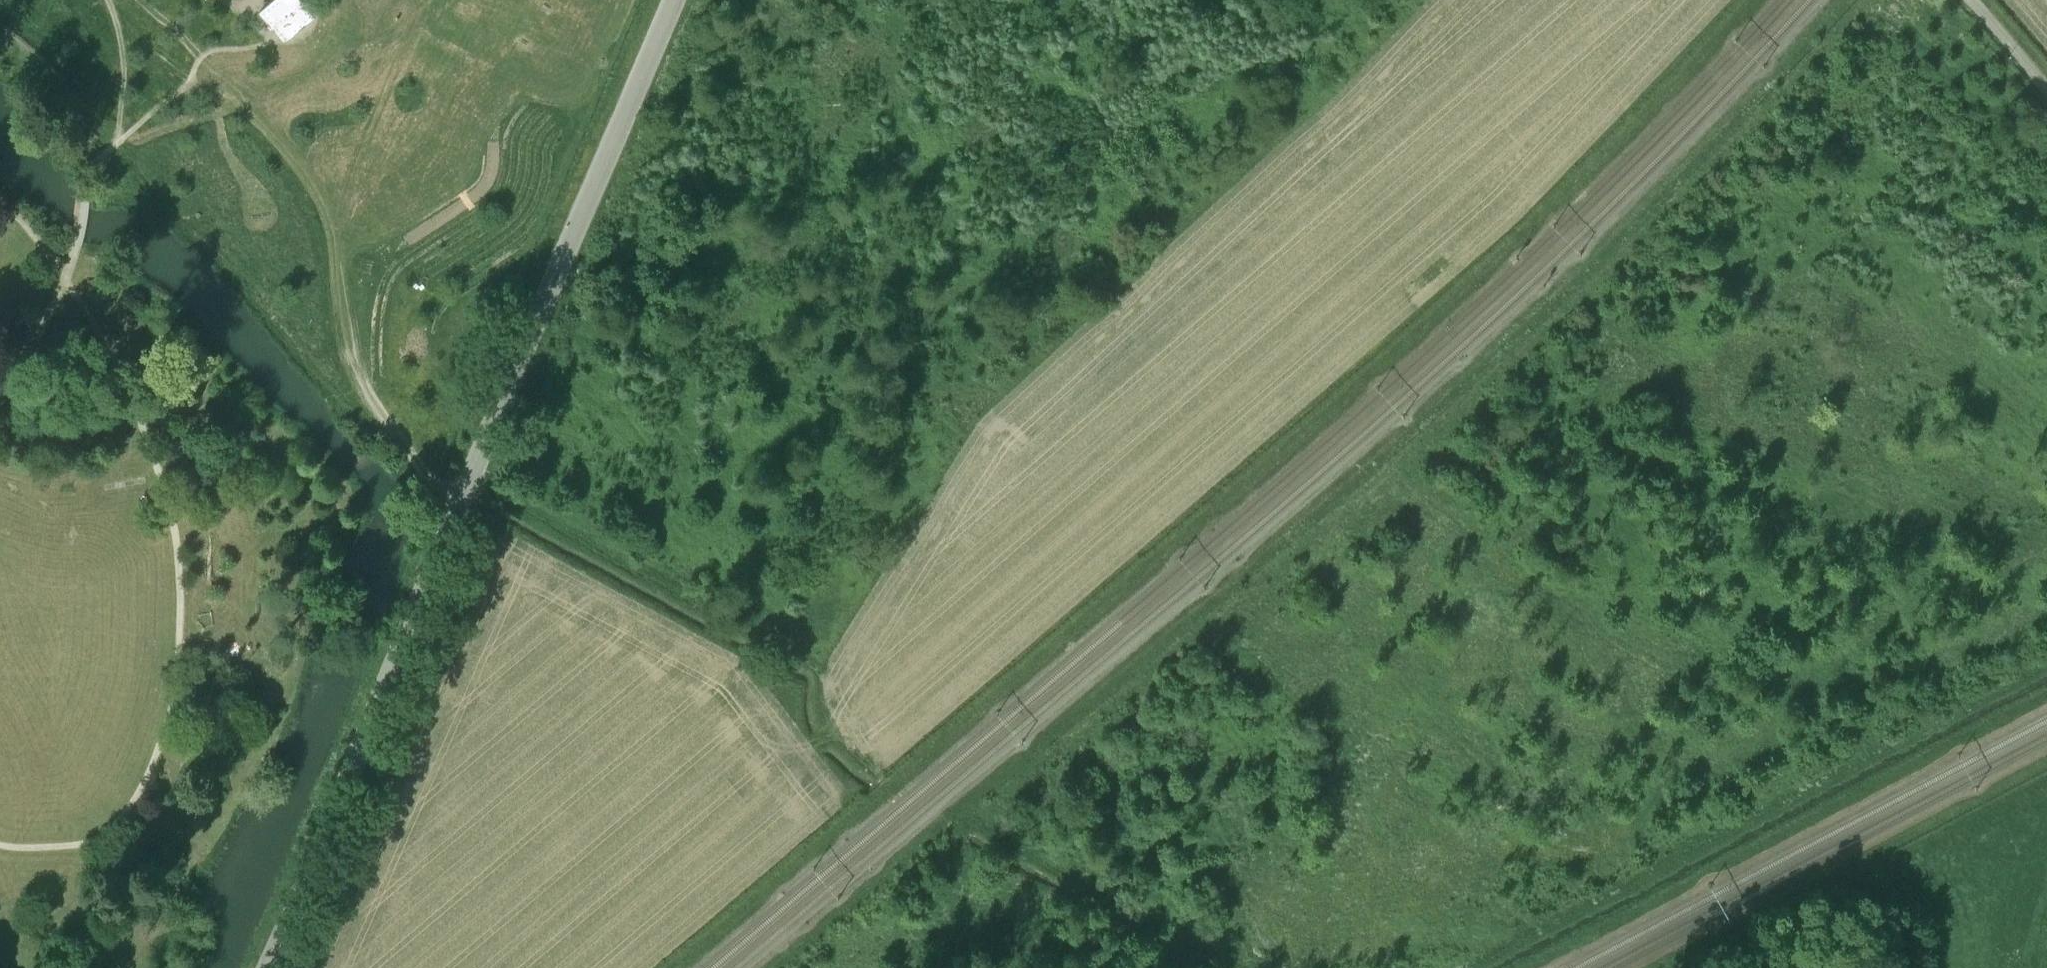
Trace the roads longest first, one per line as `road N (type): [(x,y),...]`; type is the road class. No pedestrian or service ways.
road 1 (unclassified): [(267,967),(674,0)]
road 2 (track): [(463,502),(424,473),(378,417),(356,359),(321,201),(291,158),(266,127),(117,20)]

